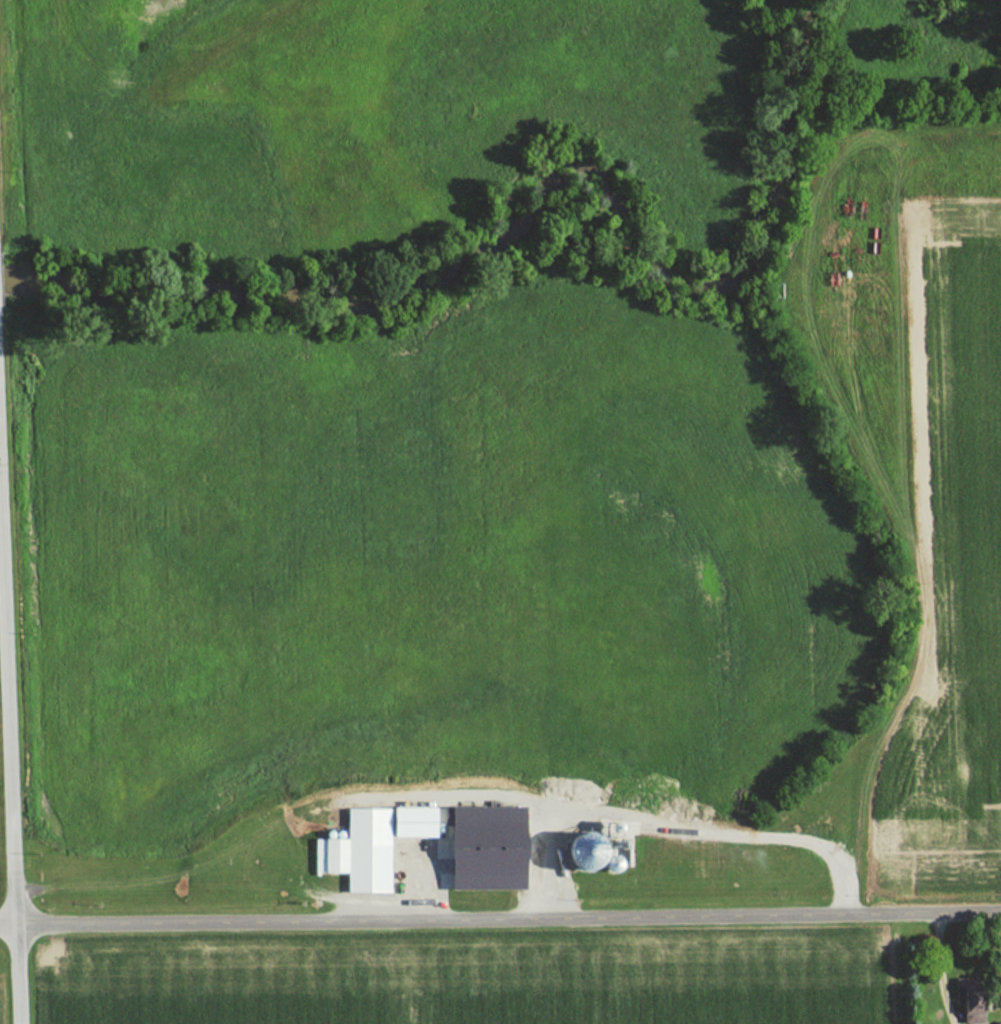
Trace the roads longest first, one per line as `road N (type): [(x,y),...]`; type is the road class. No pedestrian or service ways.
road 1 (residential): [(0,925),(1000,910)]
road 2 (residential): [(21,1023),(0,501)]

